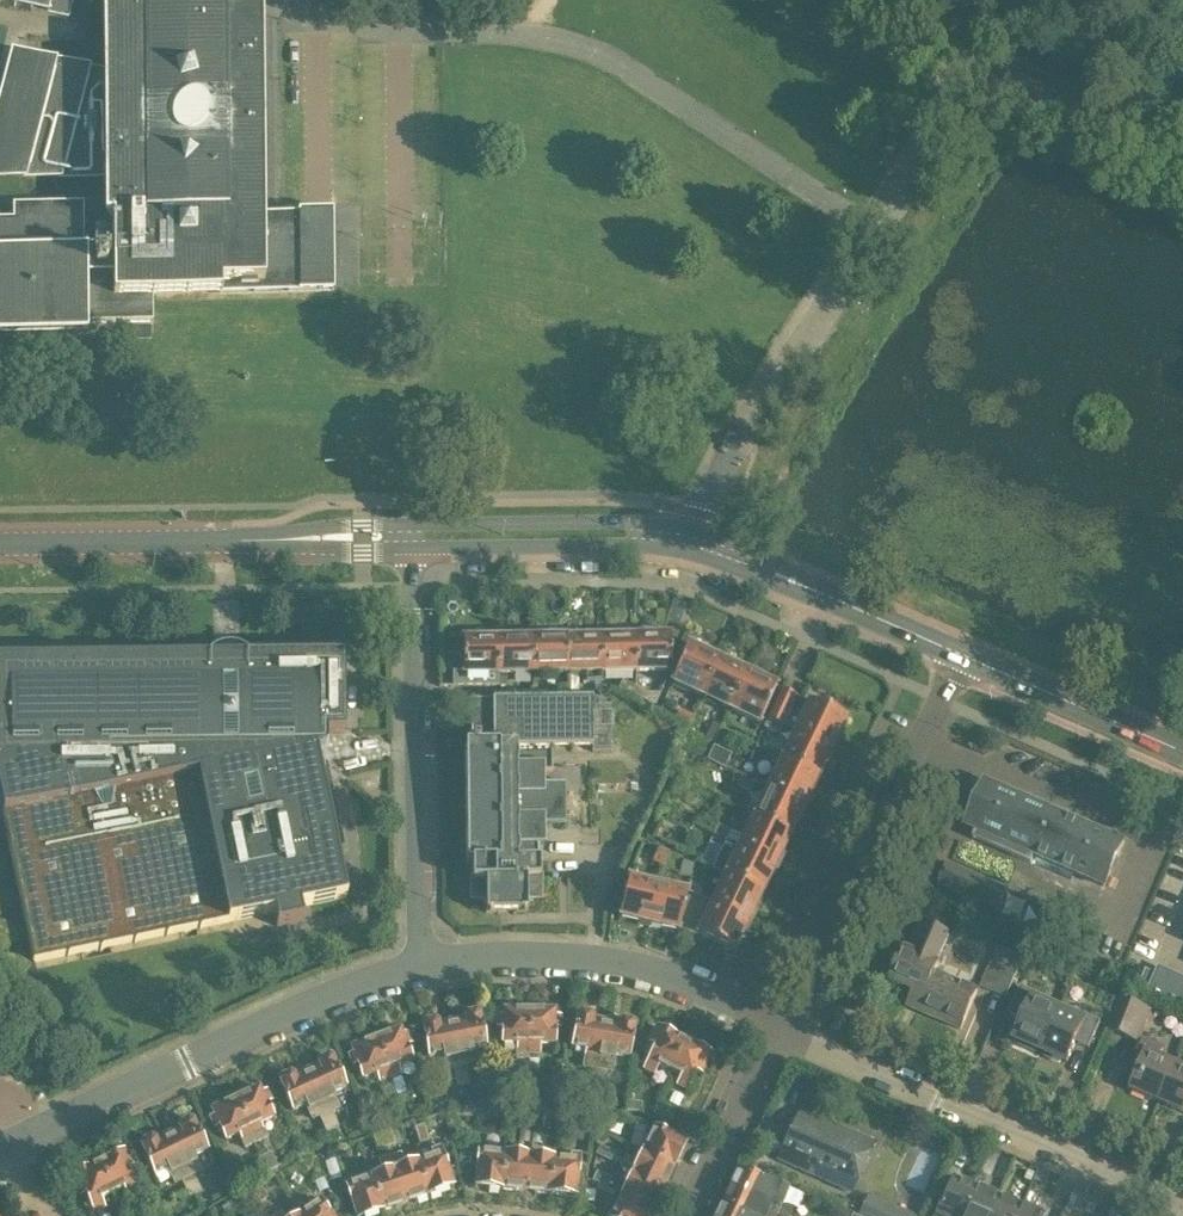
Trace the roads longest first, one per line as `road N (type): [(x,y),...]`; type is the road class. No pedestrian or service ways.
road 1 (residential): [(696,543),(745,430),(979,67)]
road 2 (residential): [(1182,1204),(811,1045),(786,1025)]
road 3 (residential): [(17,1138),(357,986),(417,967)]
road 4 (residential): [(417,967),(412,536)]
road 5 (tertiary): [(0,543),(412,536)]
road 6 (residential): [(786,1025),(960,654)]
road 7 (residential): [(417,967),(546,955),(665,974),(723,998)]
road 8 (tertiary): [(696,543),(960,654)]
road 9 (tertiary): [(412,536),(652,534),(696,543)]
road 10 (tertiary): [(960,654),(1182,752)]
road 11 (residential): [(1182,167),(979,67)]
road 12 (residential): [(682,1215),(786,1025)]
road 13 (residential): [(979,67),(845,0)]

